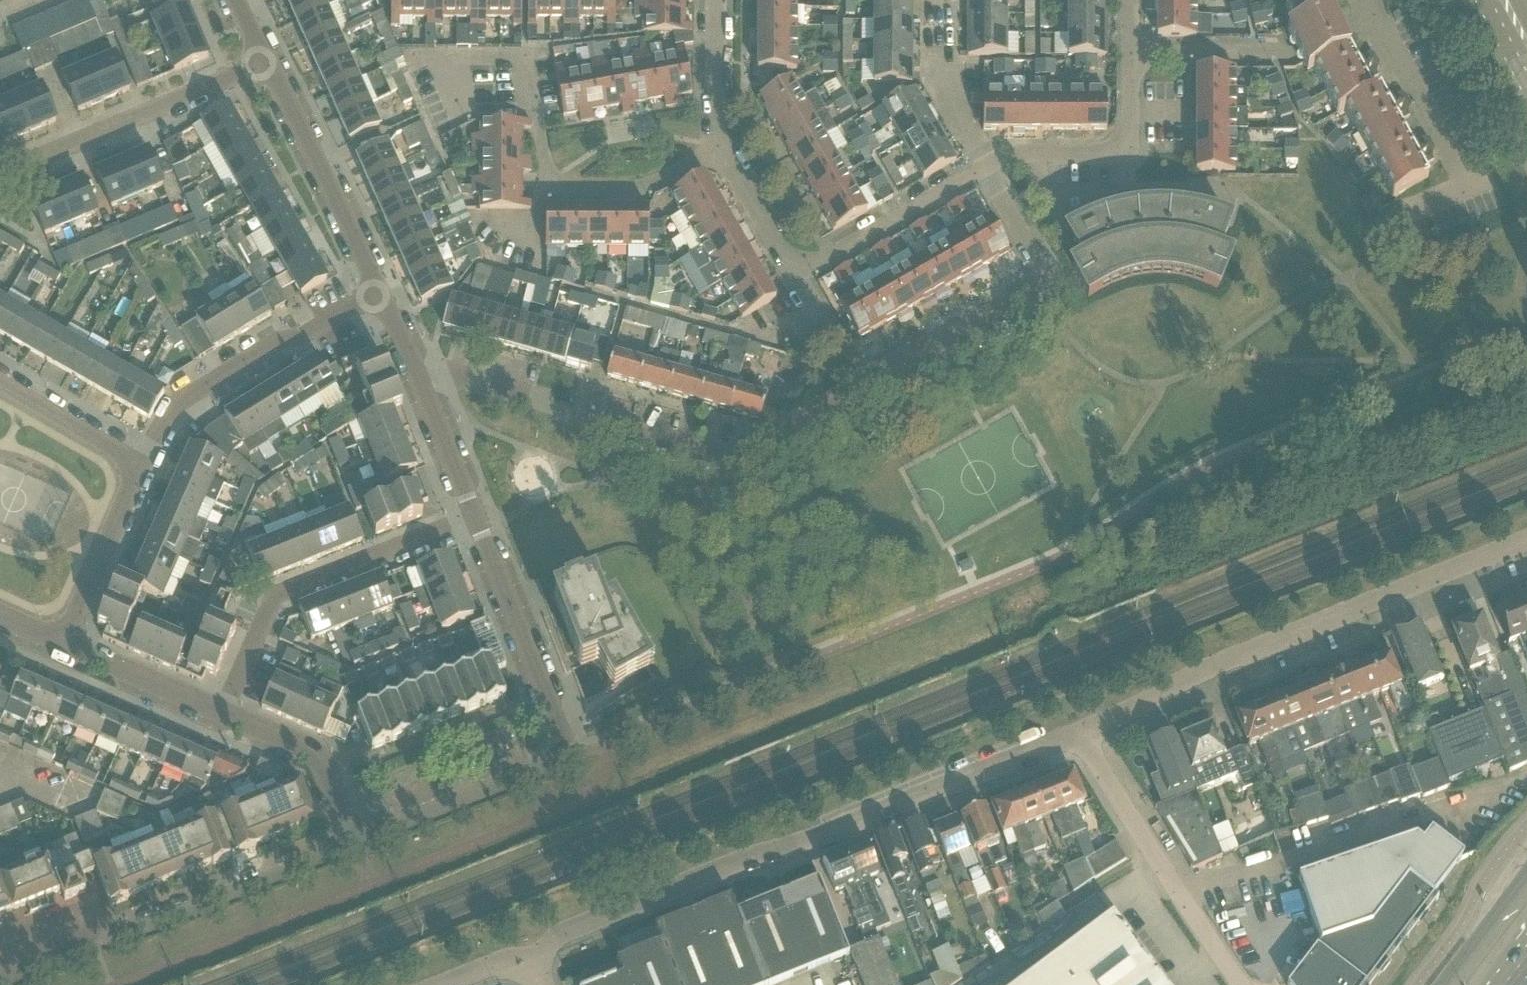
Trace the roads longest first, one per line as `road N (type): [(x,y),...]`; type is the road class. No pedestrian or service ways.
road 1 (residential): [(421,378),(462,377),(729,461),(1025,291),(1037,274)]
road 2 (unclassified): [(526,956),(1074,729)]
road 3 (unclassified): [(1074,729),(1235,655),(1526,544)]
road 4 (residential): [(0,966),(88,930),(149,929),(354,841)]
road 5 (residential): [(727,149),(787,252),(804,261),(984,166)]
road 6 (residential): [(224,713),(283,592),(474,518)]
road 7 (residential): [(143,469),(170,411),(195,390),(280,338),(379,293)]
road 8 (unclassified): [(1074,729),(1241,984)]
road 9 (residential): [(0,178),(262,59)]
road 10 (residential): [(379,293),(262,59)]
road 11 (residential): [(727,149),(674,177),(623,190),(554,187),(539,119)]
road 12 (unclassified): [(1132,51),(1297,54),(1375,18)]
road 13 (residential): [(560,750),(562,731),(474,518)]
road 14 (unclassified): [(1422,214),(1467,194),(1466,185),(1375,18)]
road 15 (residential): [(984,166),(1025,152),(1117,153),(1130,130),(1132,51)]
road 16 (unclassified): [(354,841),(548,766),(560,750)]
road 17 (residential): [(354,841),(325,765),(310,751),(224,713)]
road 18 (residential): [(62,642),(143,469)]
road 19 (residential): [(224,713),(62,642)]
road 20 (residential): [(143,469),(0,386)]
road 21 (residential): [(715,0),(715,118),(727,149)]
road 22 (residential): [(474,518),(421,378)]
road 23 (secondary): [(1526,879),(1443,984)]
road 24 (unclassified): [(1037,274),(984,166)]

